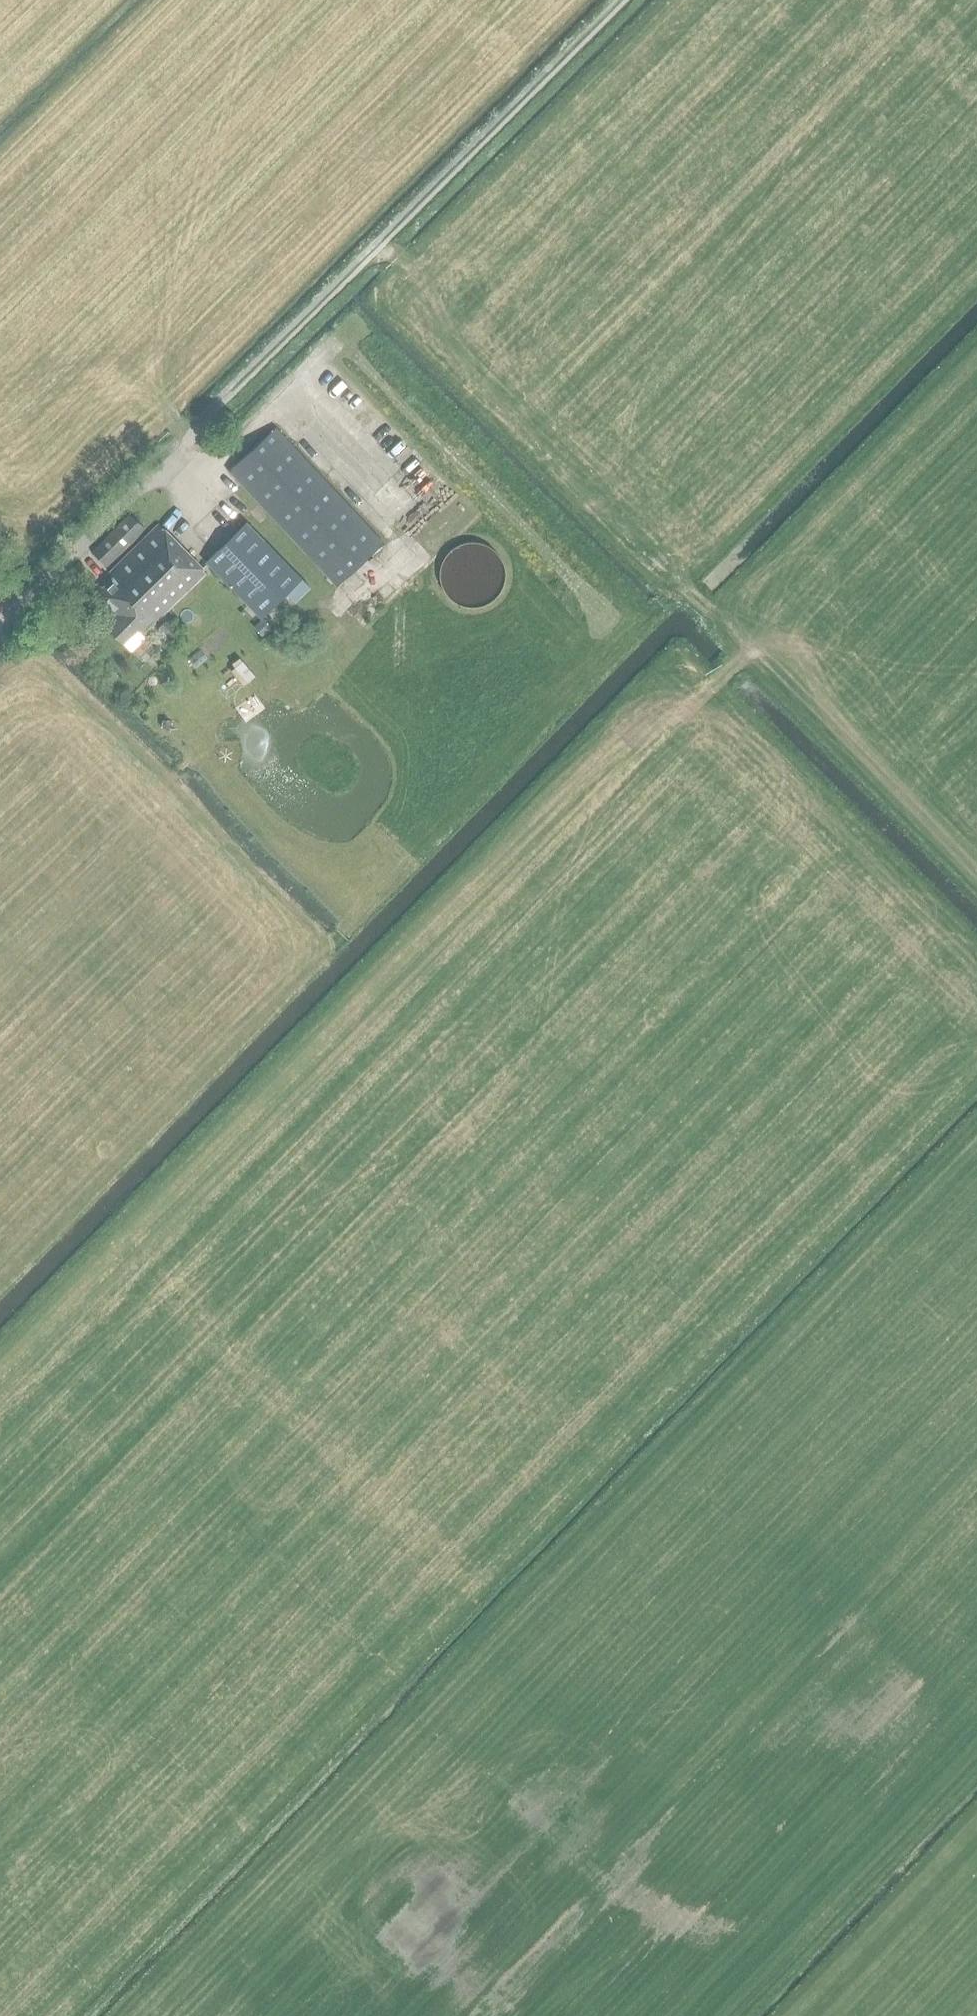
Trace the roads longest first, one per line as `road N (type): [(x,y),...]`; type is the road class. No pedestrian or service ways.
road 1 (track): [(195,433),(205,410),(614,0)]
road 2 (unclassified): [(0,624),(129,496),(164,472),(195,433)]

